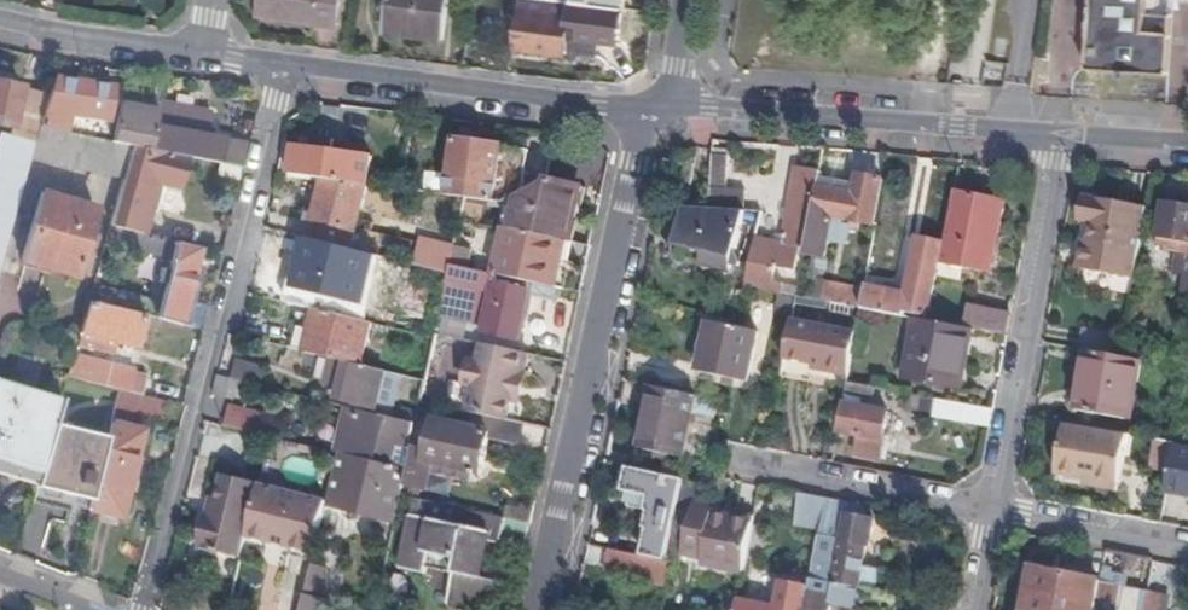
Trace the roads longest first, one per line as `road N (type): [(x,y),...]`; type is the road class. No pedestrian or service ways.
road 1 (residential): [(661,105),(640,162),(540,609)]
road 2 (residential): [(661,105),(596,104),(201,53)]
road 3 (residential): [(1061,136),(661,105)]
road 4 (residential): [(991,511),(1061,136)]
road 5 (residential): [(991,511),(737,461)]
road 6 (residential): [(201,53),(0,17)]
road 7 (residential): [(1187,549),(991,511)]
road 8 (residential): [(1187,145),(1061,136)]

